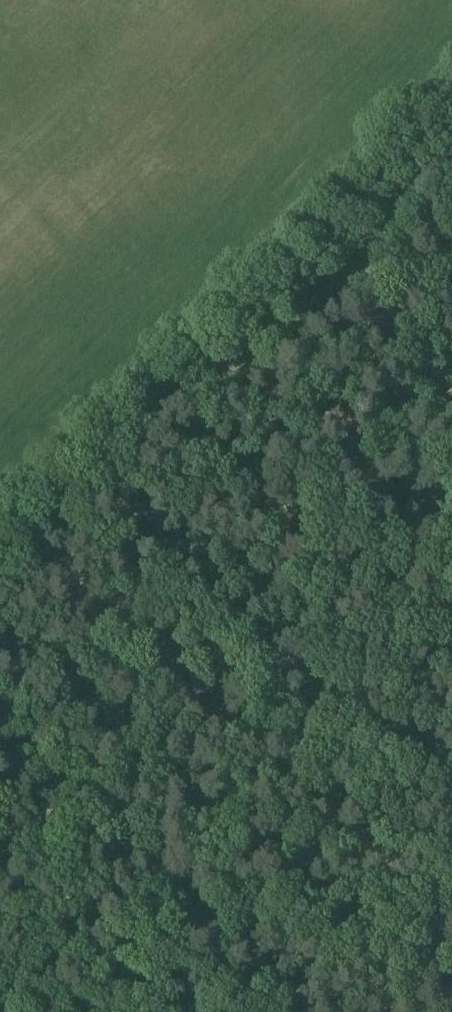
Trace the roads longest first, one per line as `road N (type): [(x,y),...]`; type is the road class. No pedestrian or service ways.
road 1 (track): [(115,1011),(451,561)]
road 2 (track): [(165,946),(280,1011)]

